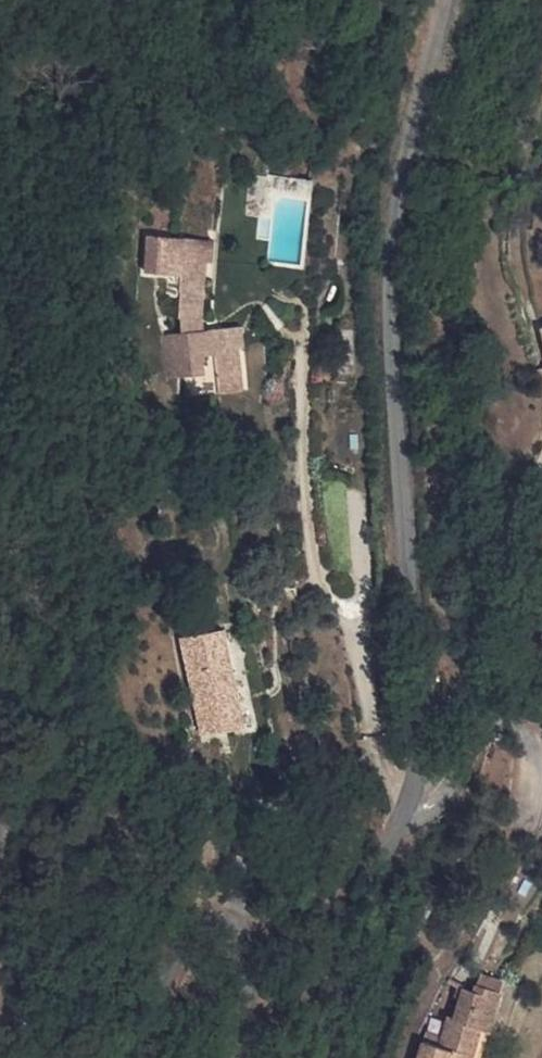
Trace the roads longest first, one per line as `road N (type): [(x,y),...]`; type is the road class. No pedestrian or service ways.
road 1 (residential): [(447,0),(417,101),(396,249),(396,376),(422,759),(317,1057)]
road 2 (residential): [(240,1057),(252,947),(232,924),(193,927),(127,1057)]

